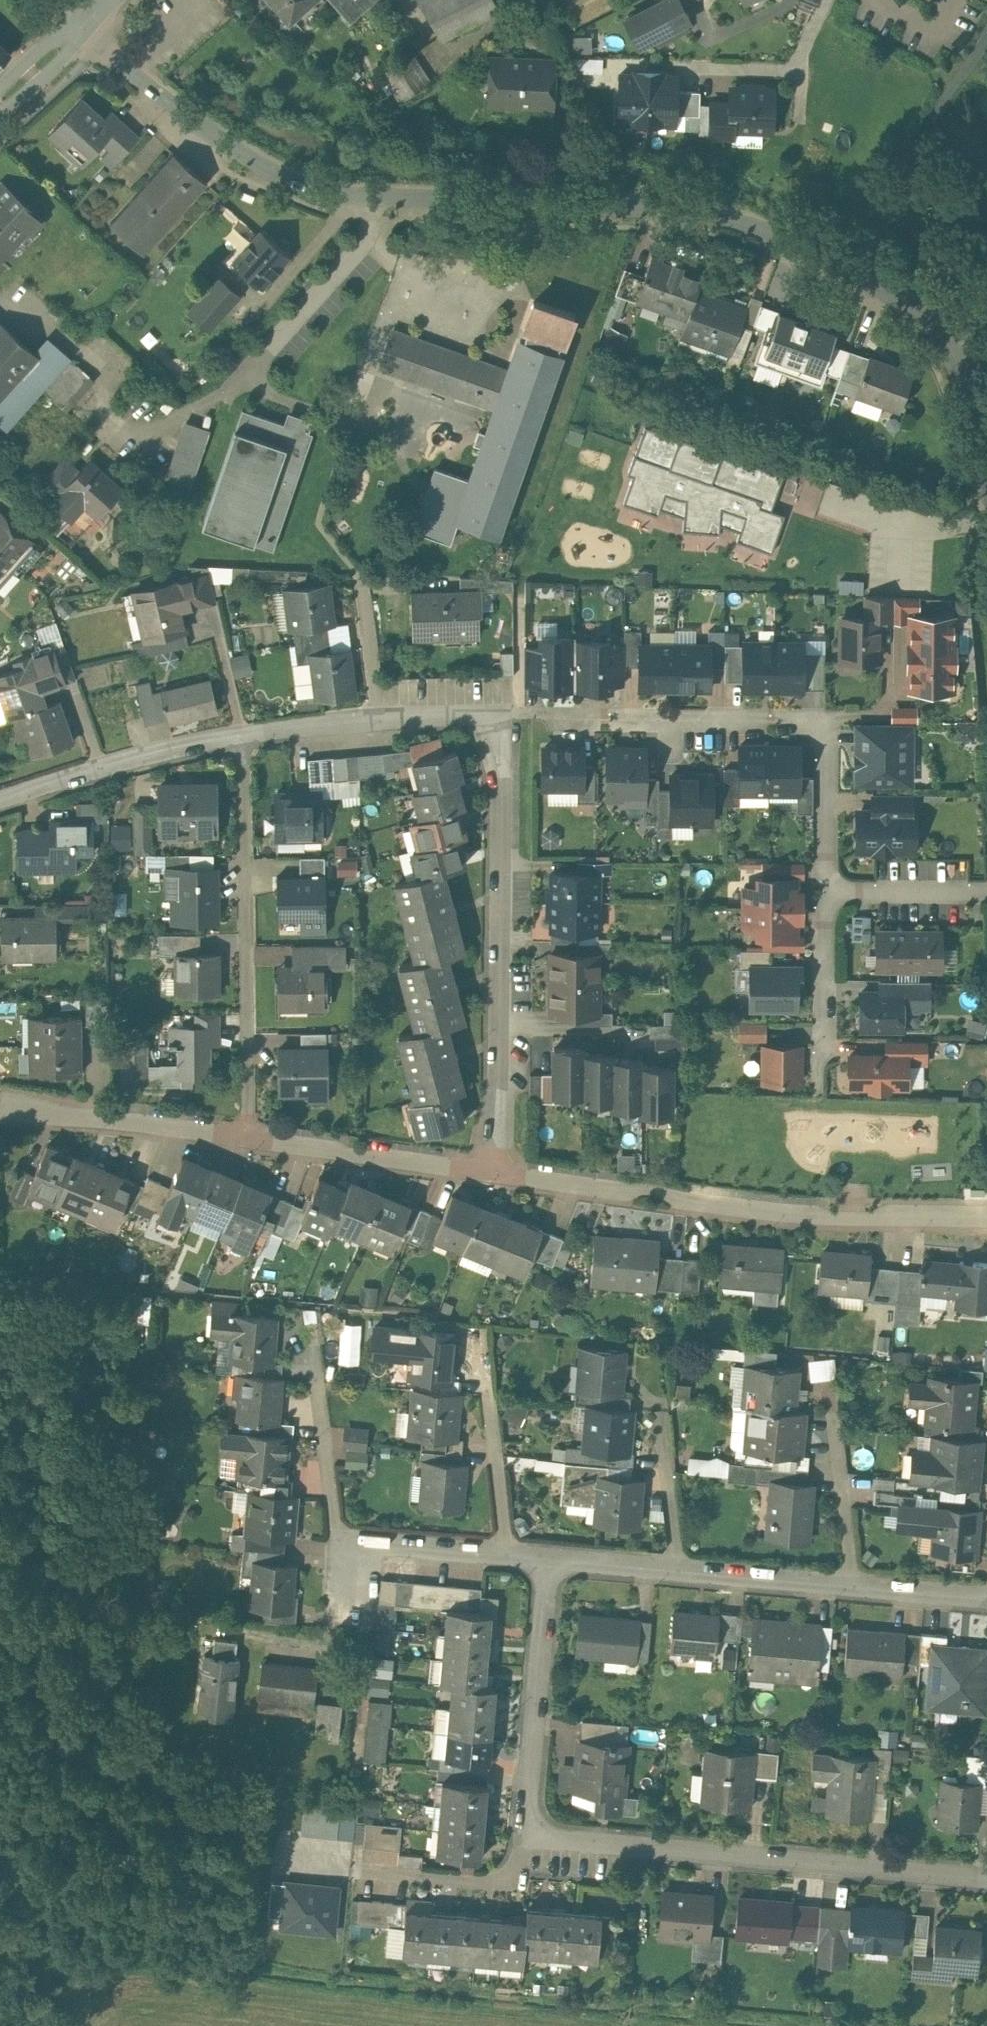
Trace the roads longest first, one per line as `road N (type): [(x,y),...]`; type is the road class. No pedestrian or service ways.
road 1 (residential): [(986,445),(955,335),(855,268),(749,222),(672,208),(344,194),(296,182),(169,103),(86,23)]
road 2 (residential): [(542,1555),(526,1827),(986,1875)]
road 3 (residential): [(491,1170),(501,1031),(504,715),(242,734)]
road 4 (residential): [(986,1215),(755,1204),(491,1170)]
road 5 (residential): [(824,891),(826,717),(552,714)]
road 6 (residential): [(242,734),(247,1135)]
road 7 (residential): [(242,734),(0,804)]
road 8 (residential): [(247,1135),(0,1111)]
road 9 (residential): [(491,1170),(247,1135)]
road 10 (residential): [(508,1552),(486,1354)]
road 11 (residential): [(819,1075),(824,891)]
road 12 (residential): [(852,1587),(831,1411)]
road 13 (residential): [(681,1569),(852,1587)]
road 14 (residential): [(340,1536),(508,1552)]
road 15 (residential): [(681,1569),(665,1405)]
road 16 (residential): [(986,892),(824,891)]
road 17 (residential): [(340,1536),(316,1382)]
road 18 (residential): [(542,1555),(681,1569)]
road 19 (residential): [(852,1587),(986,1601)]

